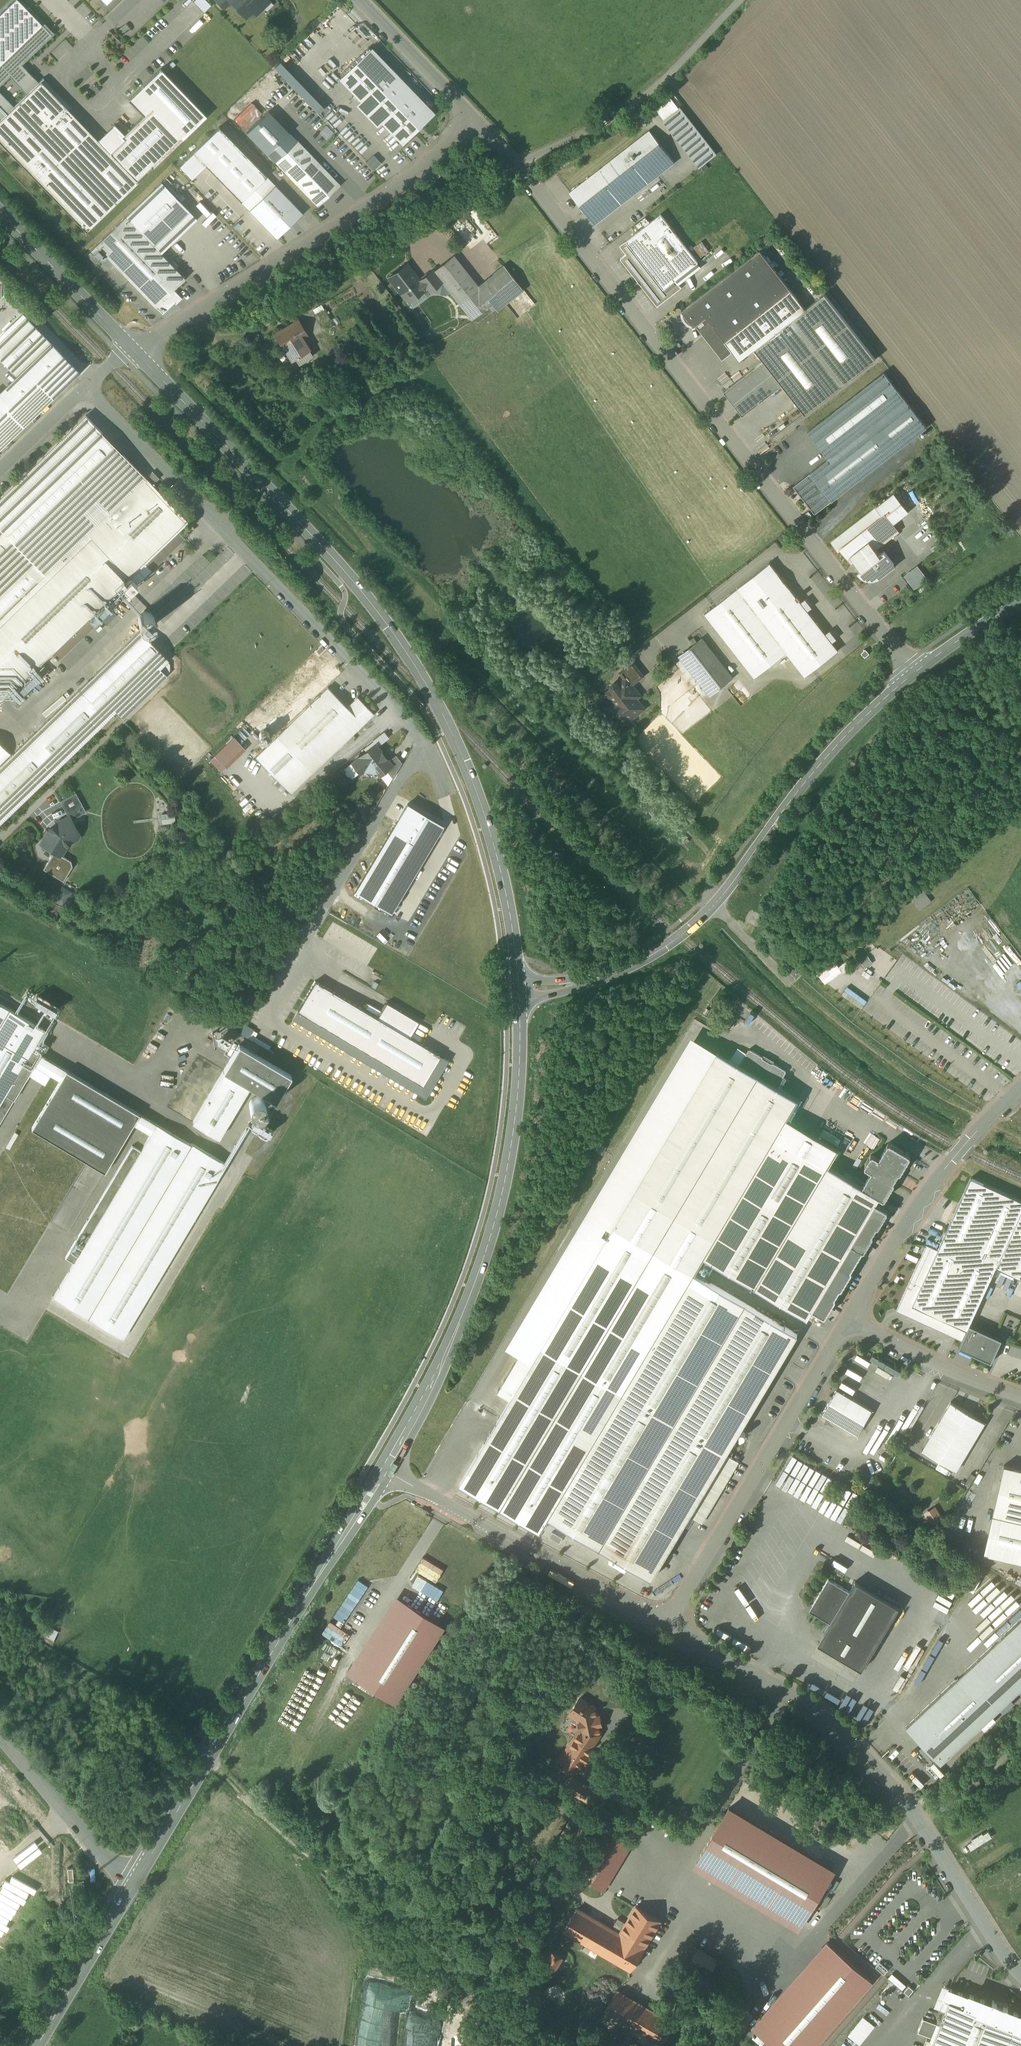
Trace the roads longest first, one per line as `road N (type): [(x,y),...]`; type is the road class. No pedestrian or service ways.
road 1 (secondary): [(135,352),(322,546),(419,672),(486,819),(518,986)]
road 2 (residential): [(86,383),(405,712),(421,740),(300,956)]
road 3 (residential): [(517,163),(691,377),(914,674)]
road 4 (tertiary): [(518,986),(595,978),(678,938),(724,893),(829,753),(914,674)]
road 5 (secondary): [(518,986),(518,1089),(496,1220),(430,1390),(383,1468)]
road 6 (residential): [(668,1626),(843,1731),(918,1822),(1020,1972)]
road 7 (secondary): [(383,1468),(130,1889)]
road 8 (track): [(821,2045),(886,1971),(827,1922),(1020,1720)]
road 9 (residential): [(135,352),(211,296),(393,188),(471,114)]
road 10 (residential): [(668,1626),(855,1310)]
road 11 (residential): [(383,1468),(668,1626)]
road 12 (residential): [(855,1310),(931,1186),(1020,1088)]
road 13 (residential): [(736,0),(639,99),(517,163)]
road 14 (residential): [(0,1729),(130,1889)]
road 15 (secondary): [(0,209),(135,352)]
road 16 (residential): [(855,1310),(918,1349),(1020,1391)]
road 17 (secondary): [(130,1889),(36,2045)]
road 18 (residential): [(361,0),(471,114)]
road 19 (tertiary): [(914,674),(1020,602)]

